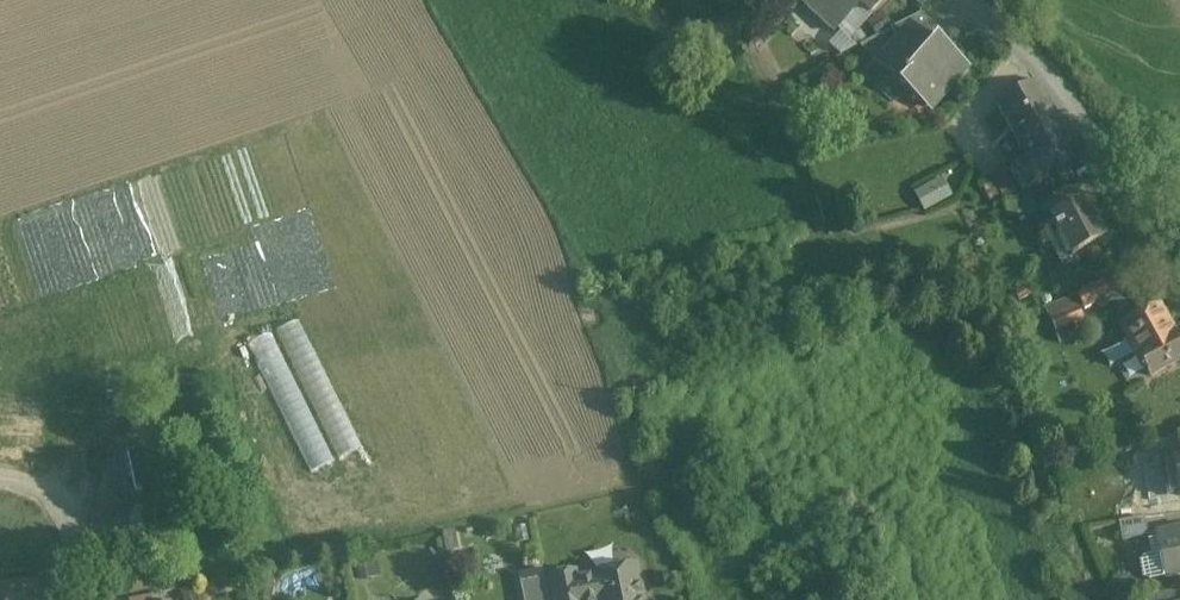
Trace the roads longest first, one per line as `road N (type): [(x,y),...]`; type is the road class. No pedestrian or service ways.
road 1 (residential): [(1179,292),(1068,102),(964,0)]
road 2 (residential): [(61,599),(74,536),(57,501),(0,481)]
road 3 (track): [(74,536),(107,383)]

